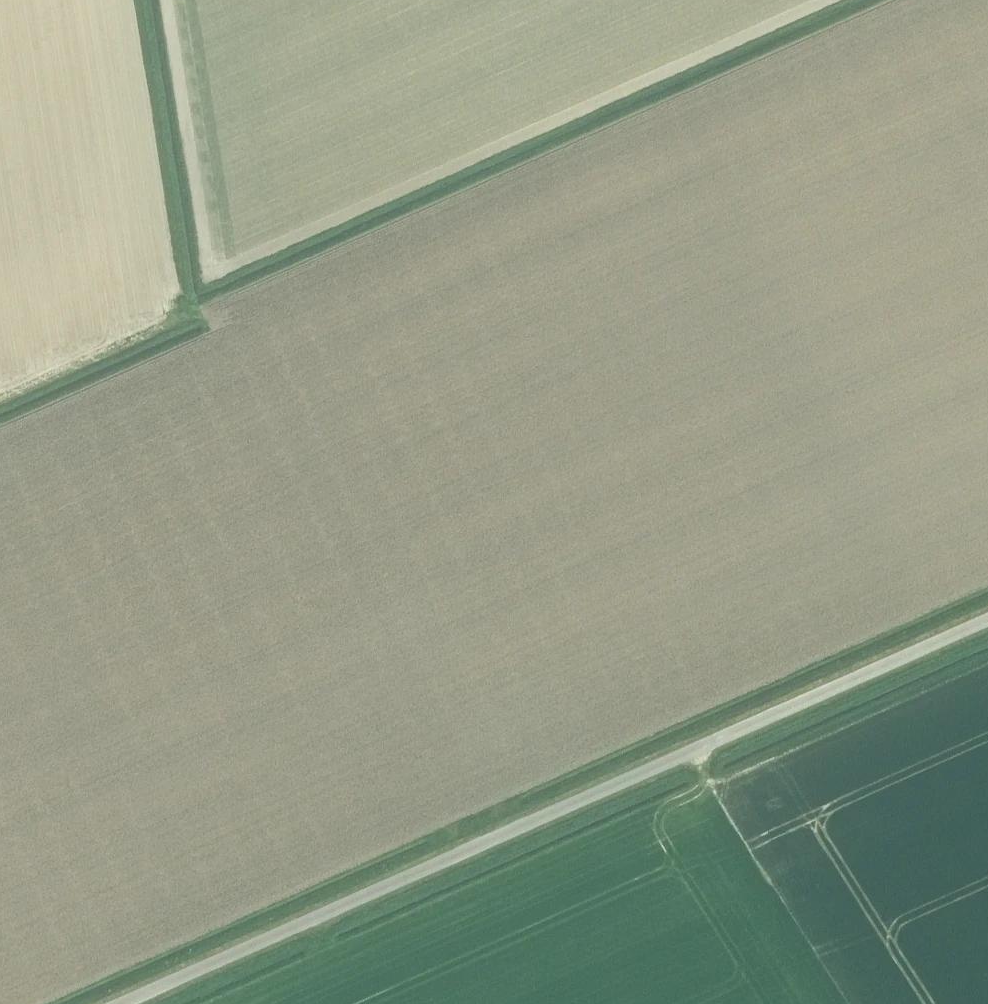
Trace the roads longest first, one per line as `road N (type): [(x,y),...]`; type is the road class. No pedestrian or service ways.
road 1 (unclassified): [(124,1003),(987,620)]

